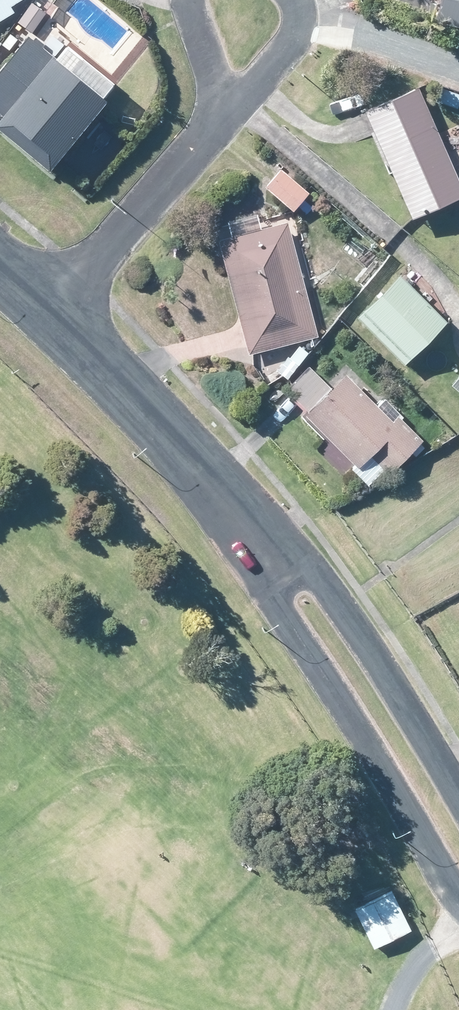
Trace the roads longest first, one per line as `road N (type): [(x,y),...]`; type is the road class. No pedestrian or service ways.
road 1 (tertiary): [(458,898),(284,615),(277,565)]
road 2 (tertiary): [(52,304),(130,377),(277,565)]
road 3 (tertiary): [(277,565),(306,564),(348,606),(458,791)]
road 4 (residential): [(52,304),(221,121)]
road 5 (residential): [(221,121),(192,0)]

